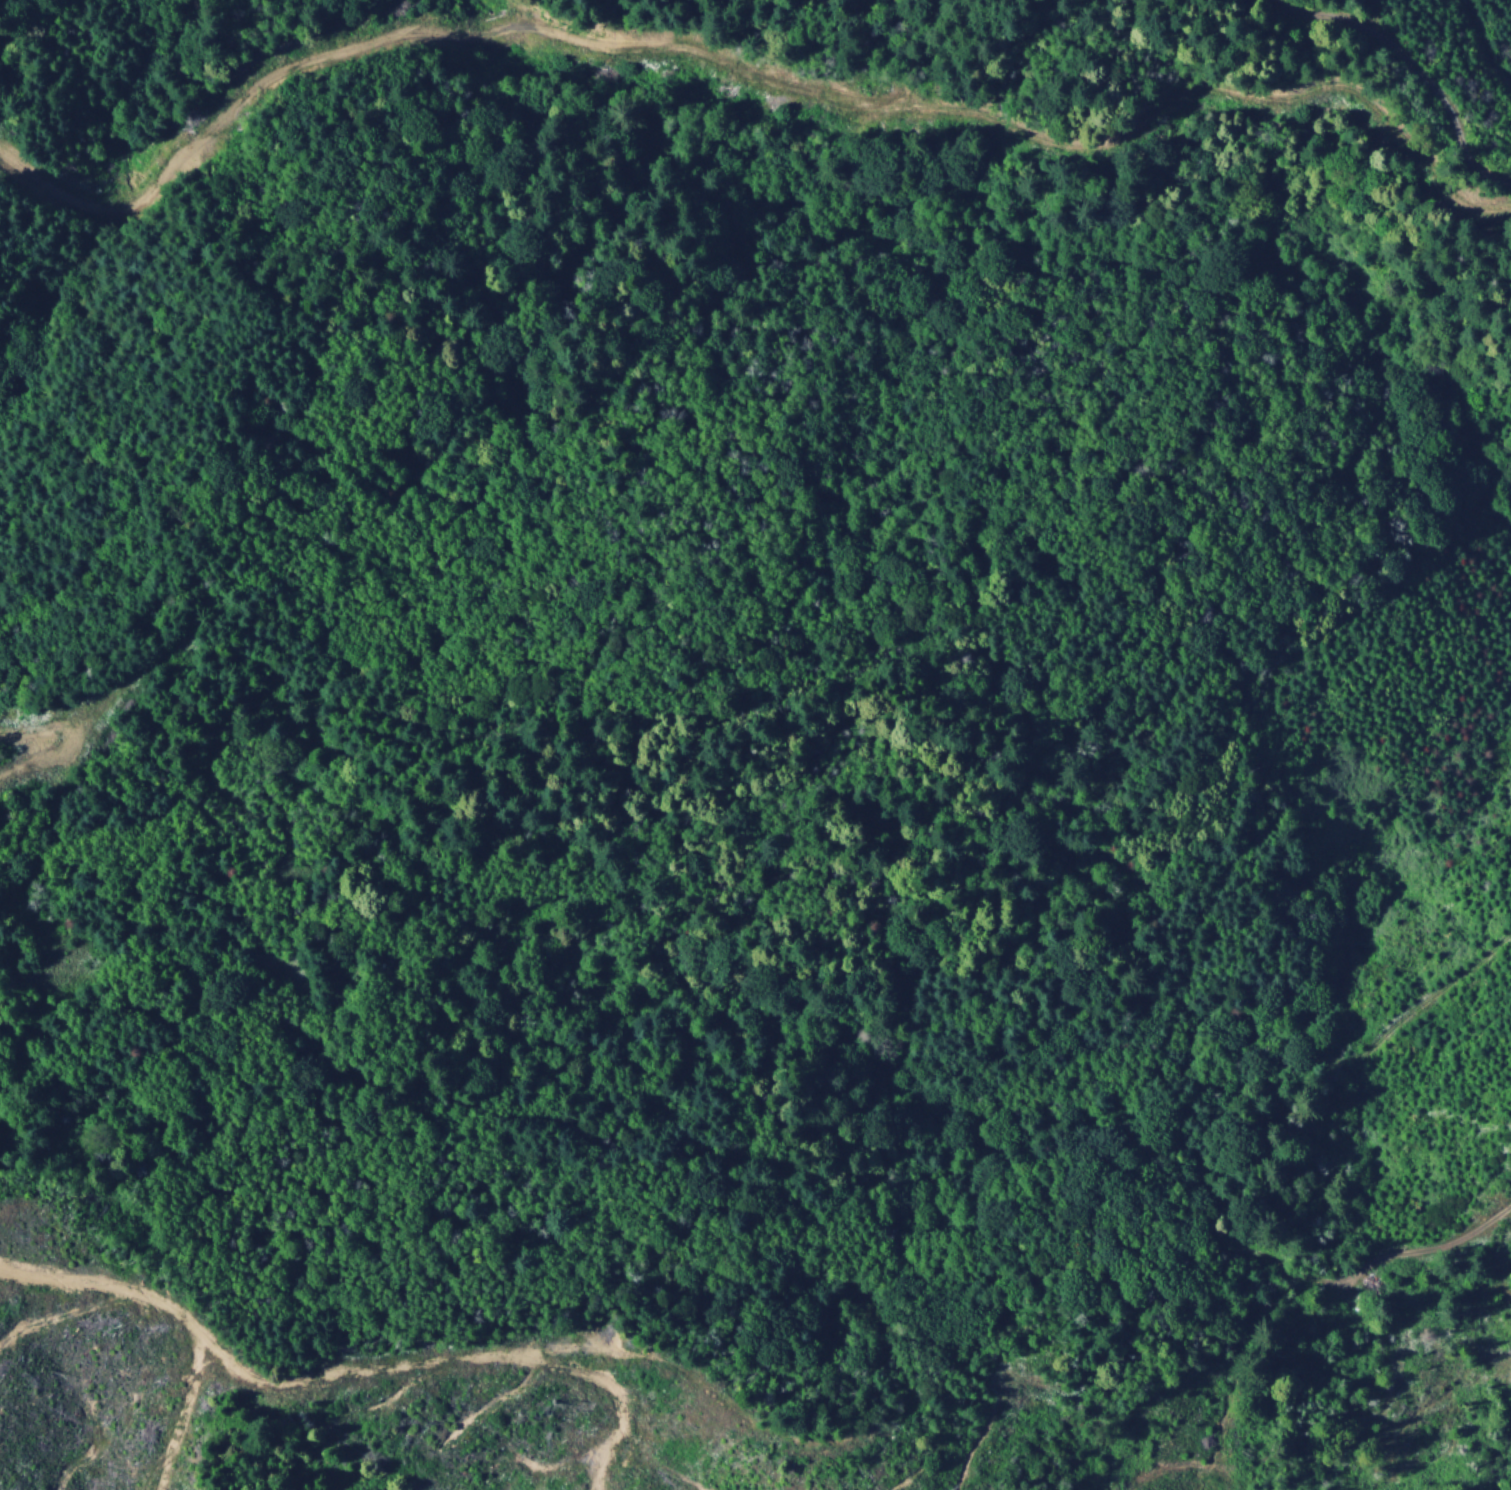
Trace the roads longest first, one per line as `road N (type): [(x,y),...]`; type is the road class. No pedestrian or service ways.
road 1 (track): [(1510,184),(1464,165),(1439,98),(1347,19)]
road 2 (track): [(1510,1203),(1447,1243),(1315,1280)]

